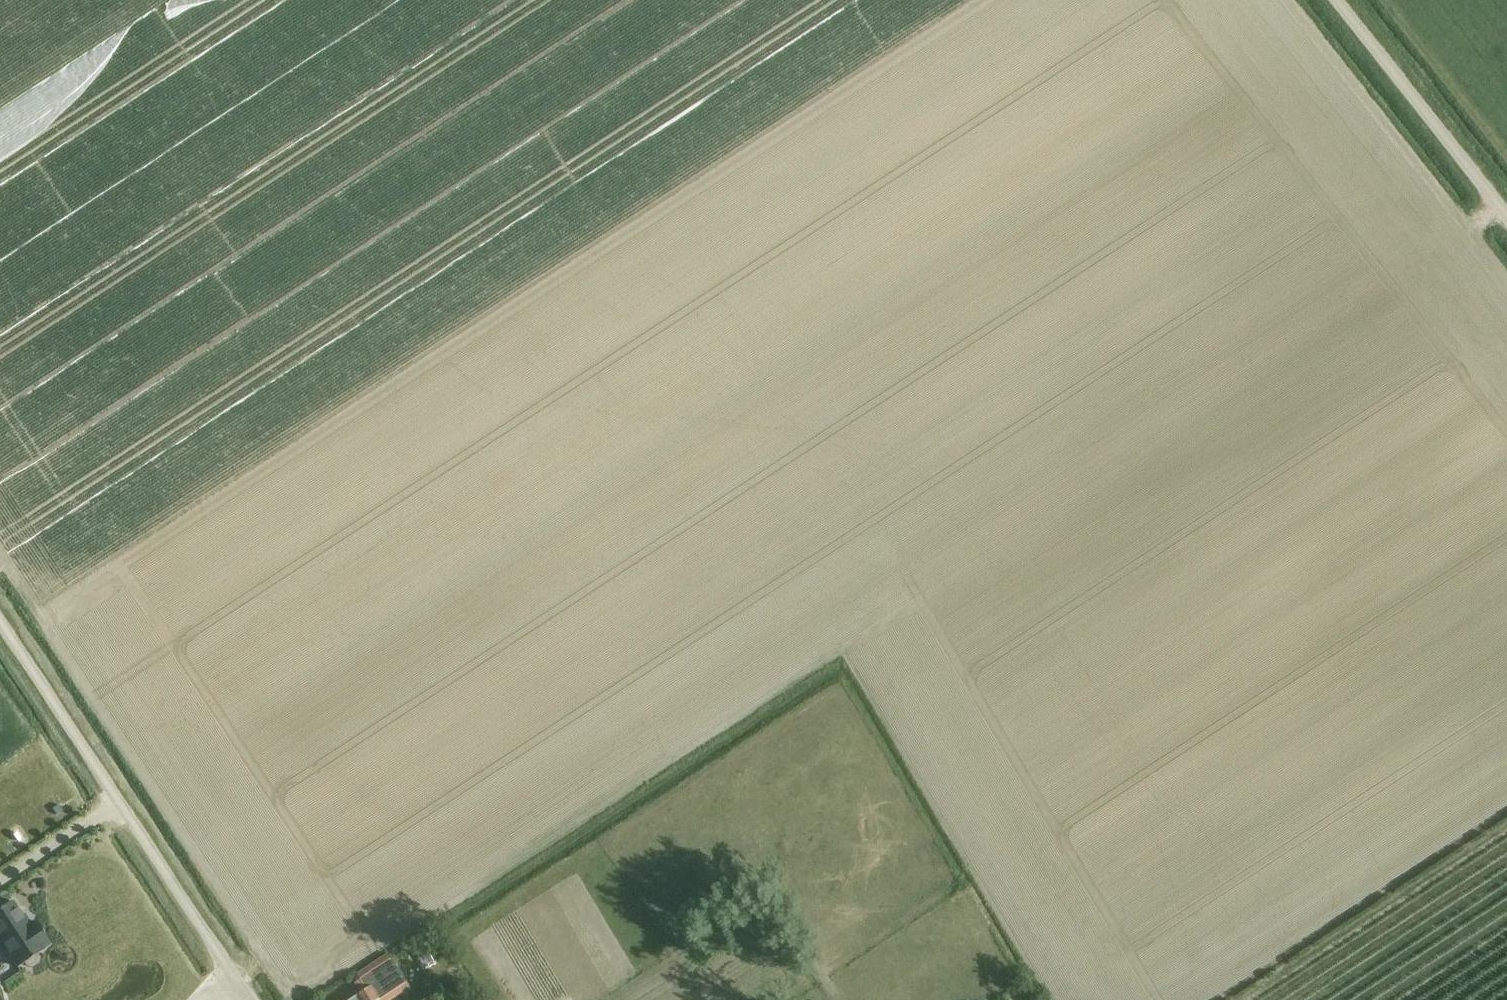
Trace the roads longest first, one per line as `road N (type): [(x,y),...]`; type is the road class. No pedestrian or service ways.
road 1 (unclassified): [(244,999),(0,625)]
road 2 (unclassified): [(1506,216),(1336,0)]

